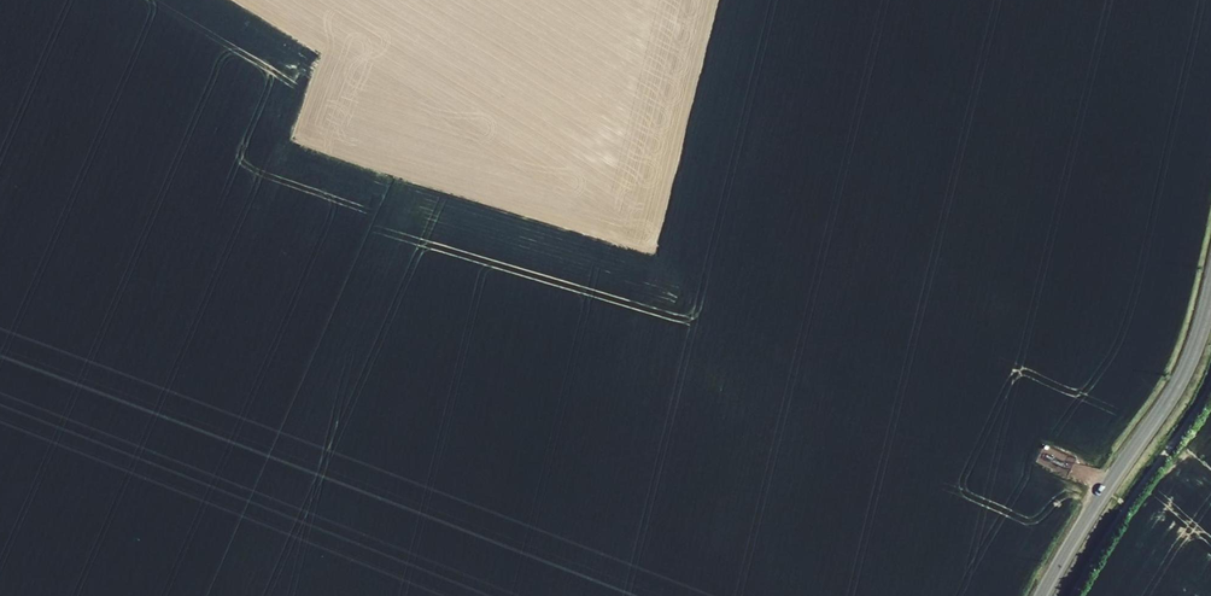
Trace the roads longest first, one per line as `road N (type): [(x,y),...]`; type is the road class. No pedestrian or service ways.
road 1 (tertiary): [(1210,289),(1175,389),(1043,595)]

